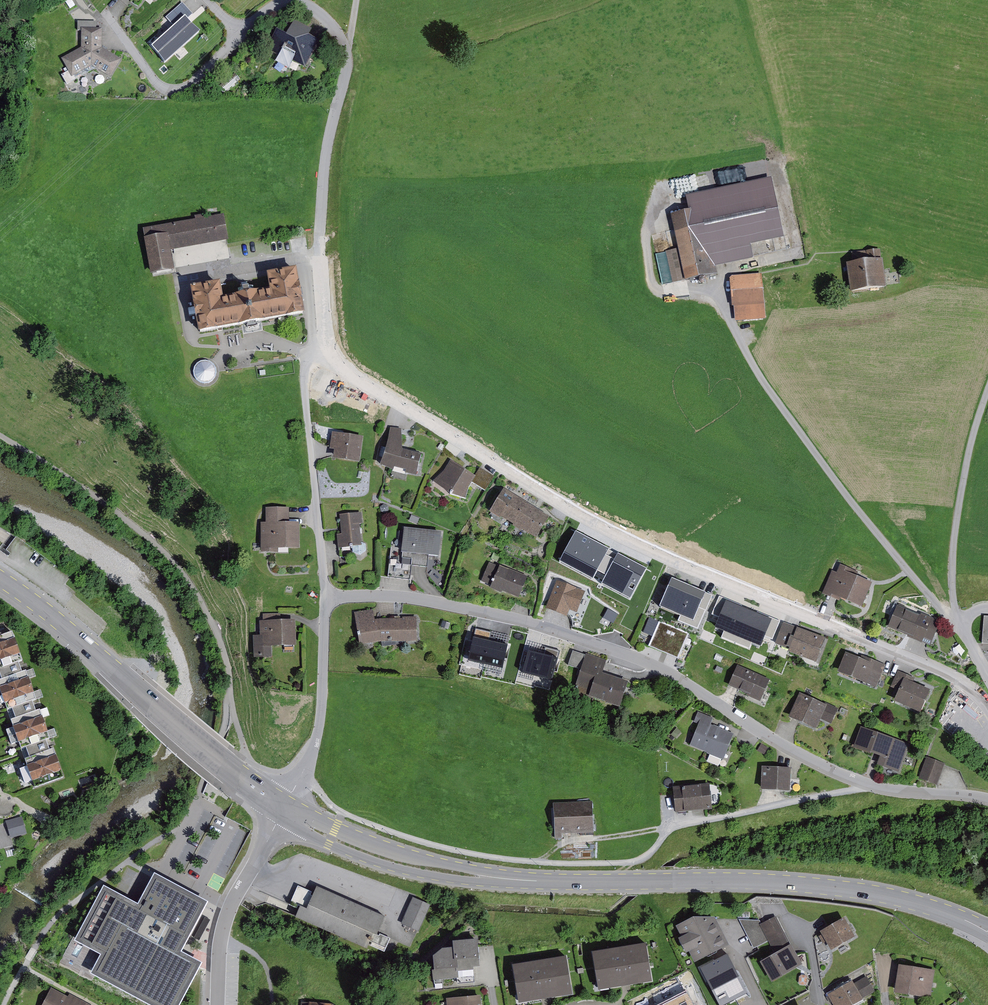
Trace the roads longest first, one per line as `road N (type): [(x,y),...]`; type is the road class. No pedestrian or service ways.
road 1 (residential): [(326,341),(362,383),(627,540),(927,665),(987,707)]
road 2 (secondary): [(284,808),(341,842),(410,865),(538,882),(849,890),(981,927)]
road 3 (residential): [(326,596),(389,595),(535,624),(678,677),(768,736),(864,783),(987,800)]
road 4 (track): [(677,826),(635,862),(504,859),(420,842),(342,812),(300,779)]
road 5 (track): [(960,627),(774,398),(726,309)]
road 6 (secondary): [(0,578),(284,808)]
road 7 (track): [(960,627),(953,548),(987,393)]
road 8 (residential): [(284,808),(319,730),(326,596)]
road 9 (residential): [(216,1004),(228,914),(284,808)]

